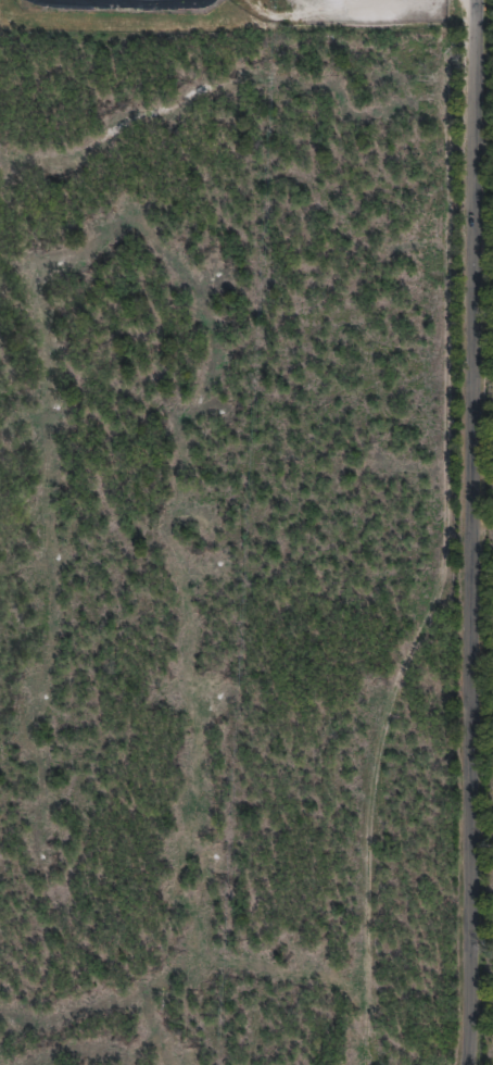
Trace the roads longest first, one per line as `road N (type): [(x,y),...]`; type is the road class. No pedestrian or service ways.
road 1 (tertiary): [(477,0),(471,1064)]

